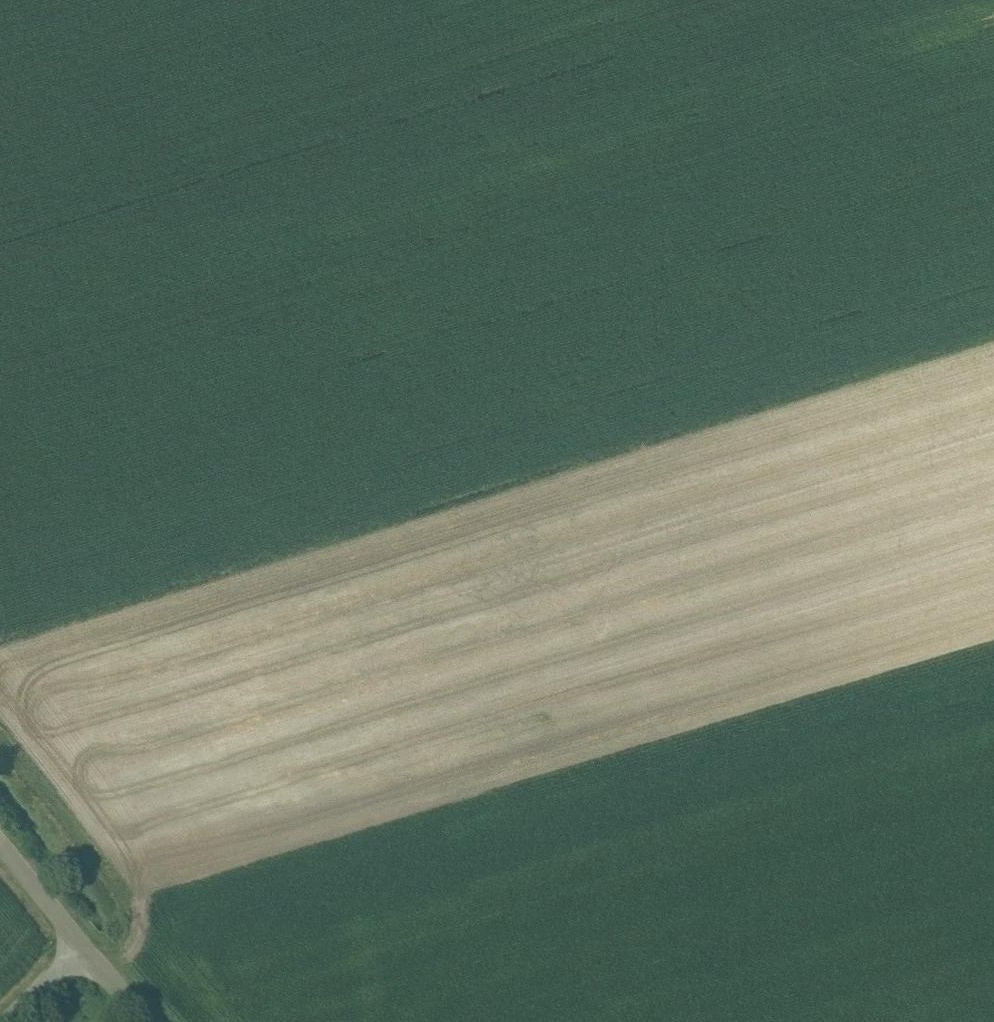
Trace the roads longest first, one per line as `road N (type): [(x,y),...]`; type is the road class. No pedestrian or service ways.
road 1 (unclassified): [(0,847),(79,947)]

